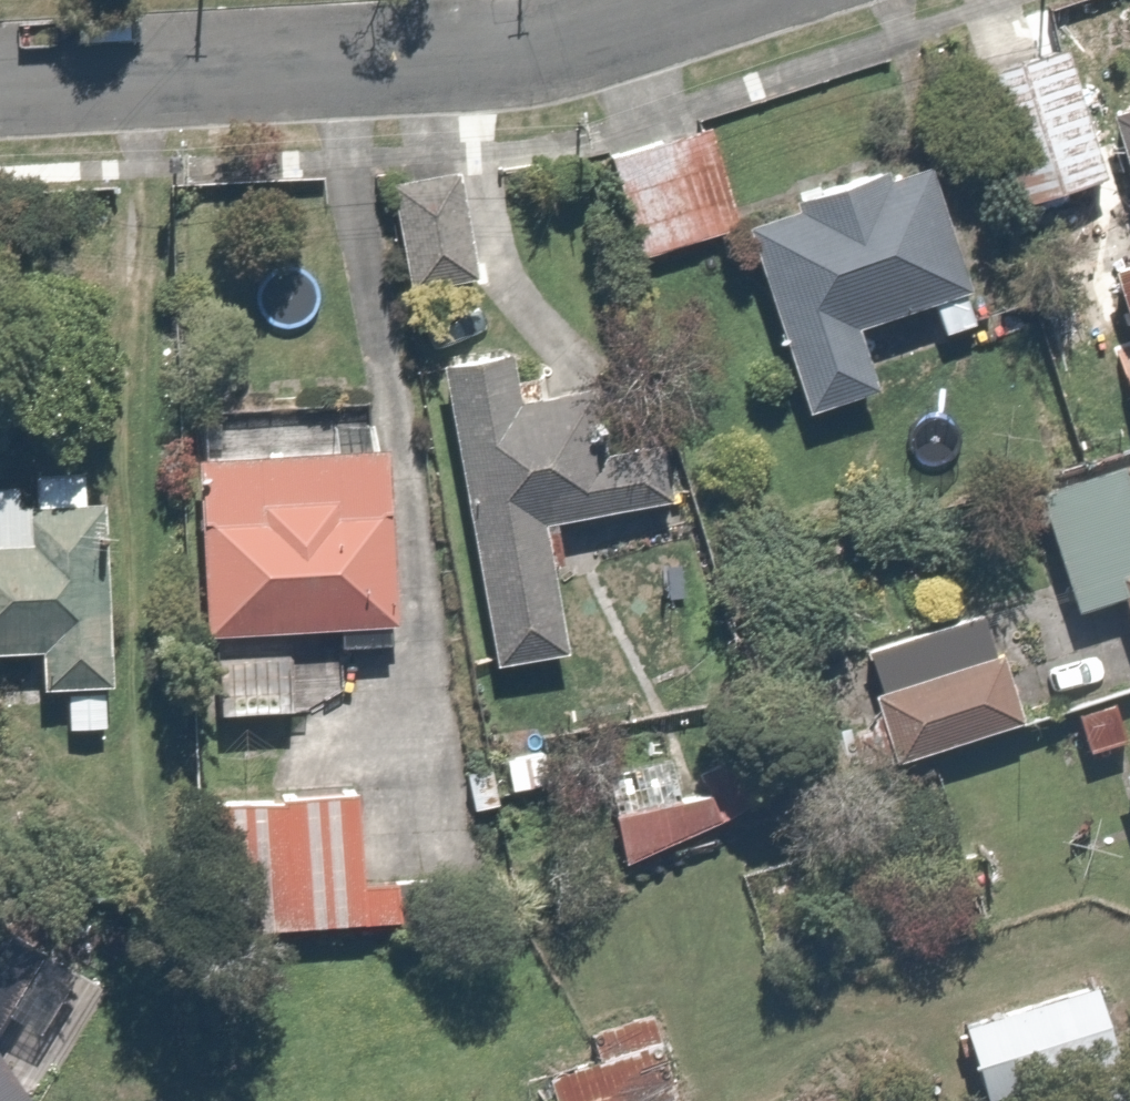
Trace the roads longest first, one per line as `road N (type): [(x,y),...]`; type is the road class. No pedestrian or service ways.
road 1 (residential): [(0,84),(470,60),(556,46),(705,0)]

